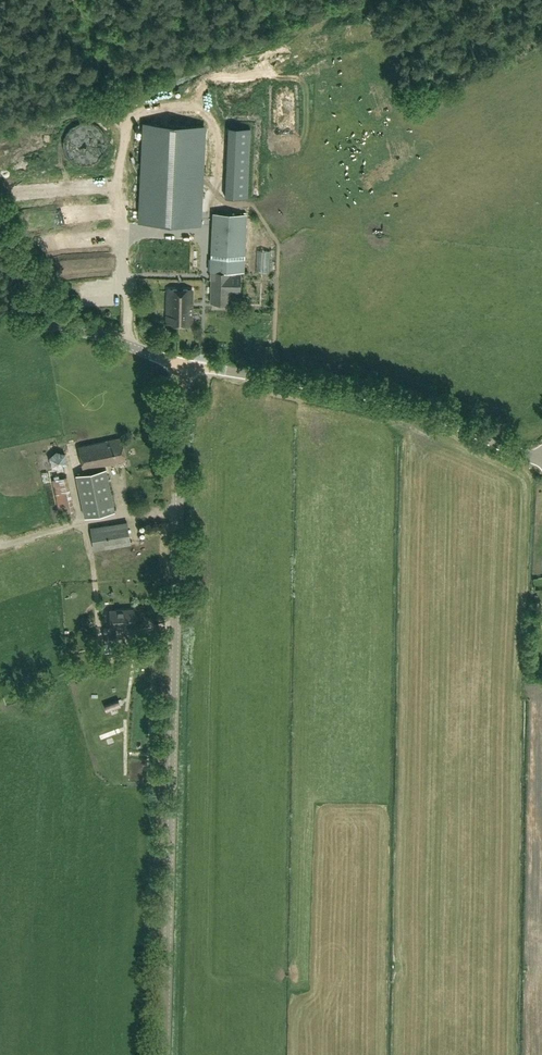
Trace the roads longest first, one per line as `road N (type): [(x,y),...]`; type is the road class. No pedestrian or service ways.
road 1 (unclassified): [(168,1054),(183,365)]
road 2 (tertiary): [(535,460),(379,396),(183,365)]
road 3 (tertiary): [(183,365),(85,331),(0,317)]
road 4 (track): [(85,331),(50,265),(0,212)]

